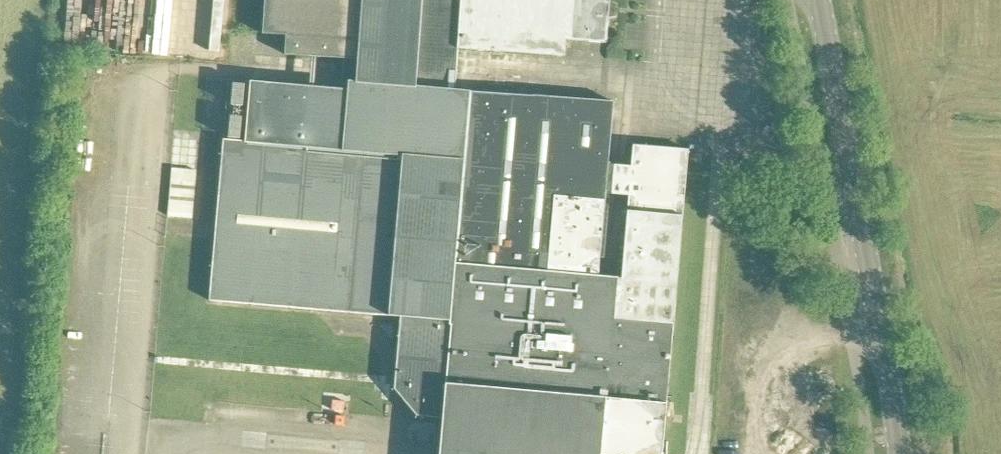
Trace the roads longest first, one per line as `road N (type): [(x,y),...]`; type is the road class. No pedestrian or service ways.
road 1 (secondary): [(899,453),(820,0)]

